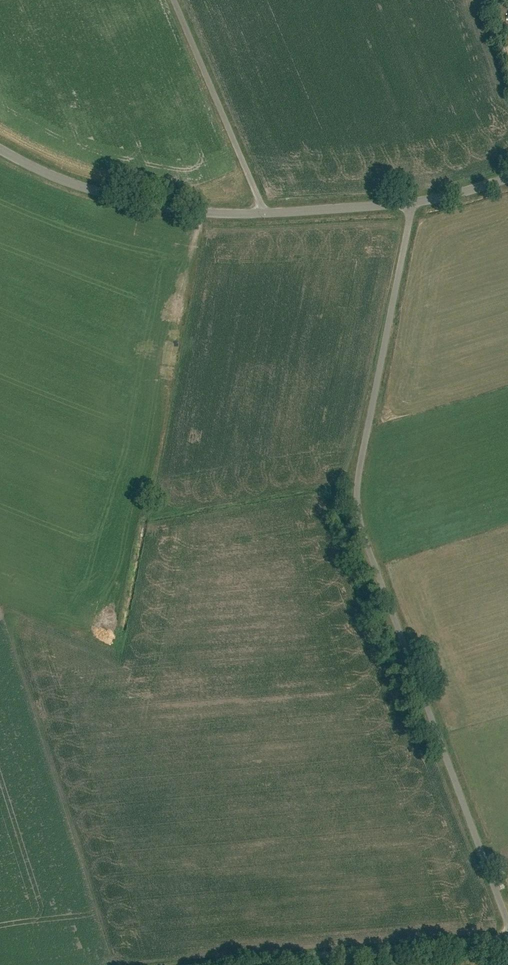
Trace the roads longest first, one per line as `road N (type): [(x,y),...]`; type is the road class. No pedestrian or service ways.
road 1 (unclassified): [(507,924),(357,515),(358,473),(412,203)]
road 2 (unclassified): [(205,964),(507,936)]
road 3 (unclassified): [(265,213),(192,211),(106,194),(0,149)]
road 4 (unclassified): [(265,213),(174,0)]
road 5 (unclassified): [(265,213),(412,203)]

